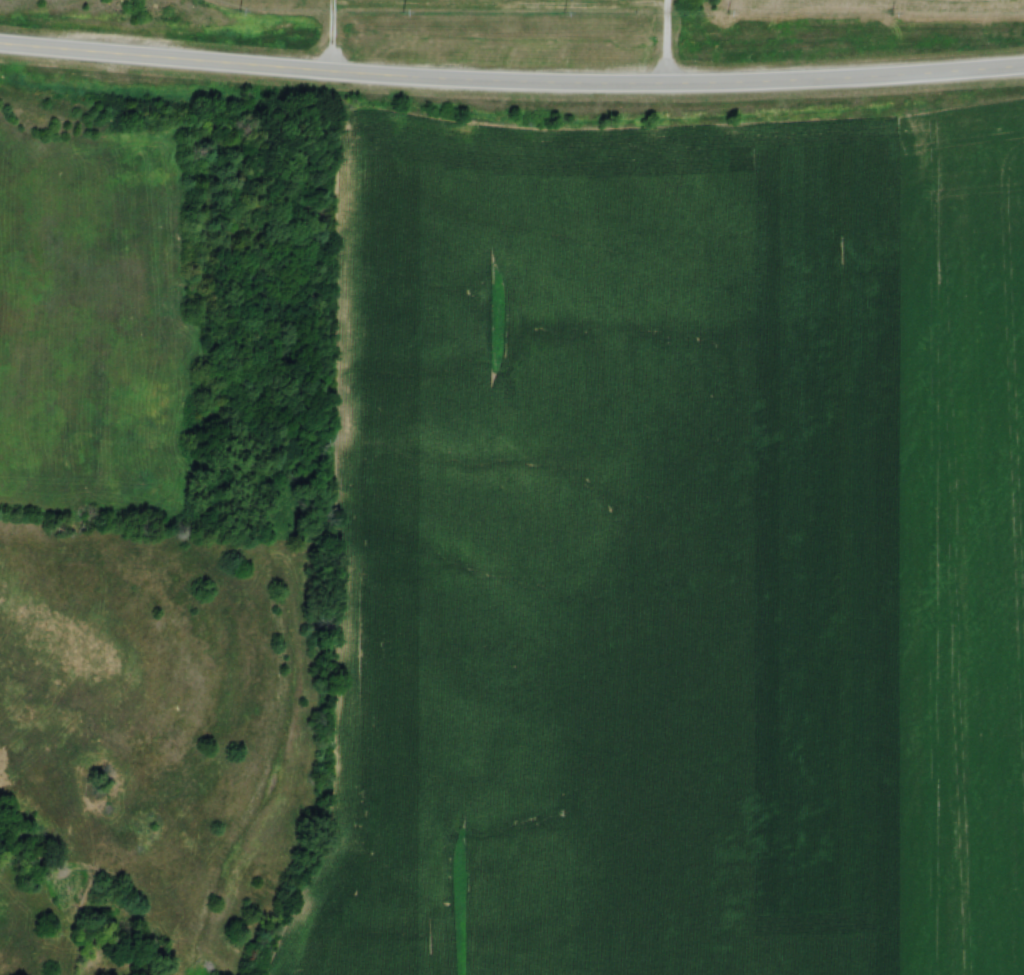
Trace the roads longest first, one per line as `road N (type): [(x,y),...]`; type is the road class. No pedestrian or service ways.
road 1 (secondary): [(1023,69),(667,88),(287,76),(0,52)]

